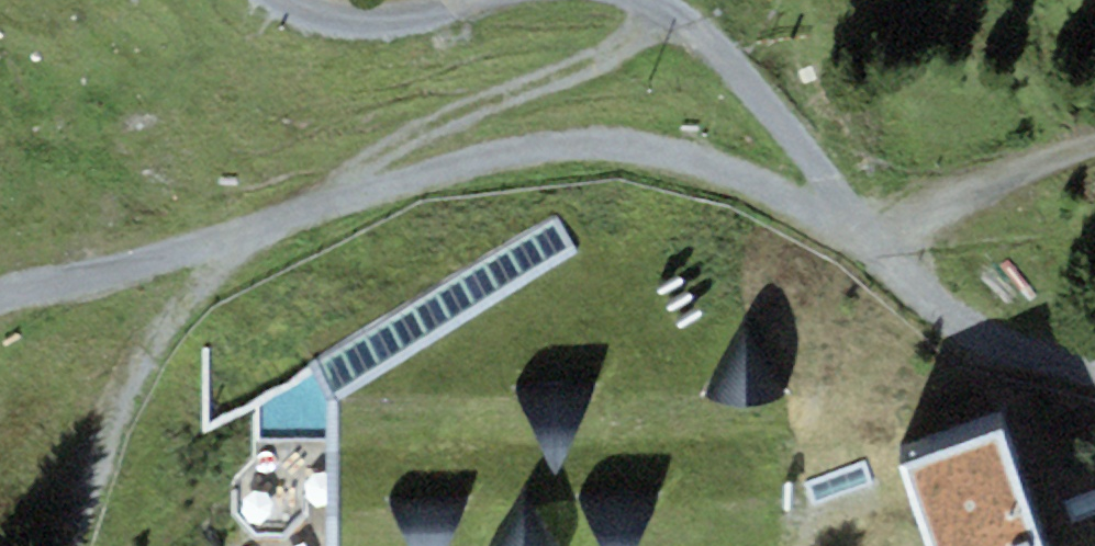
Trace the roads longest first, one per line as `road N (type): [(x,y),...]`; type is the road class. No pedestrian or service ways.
road 1 (track): [(857,237),(712,175),(630,153),(512,151),(375,175),(245,234),(0,297)]
road 2 (track): [(654,0),(700,31),(777,118),(857,237),(977,328),(1094,372)]
road 3 (track): [(663,2),(615,44),(369,154),(330,194)]
road 4 (track): [(245,234),(131,379),(62,545)]
road 5 (track): [(857,237),(1094,126)]
road 6 (track): [(275,0),(292,10),(408,16),(478,0)]

